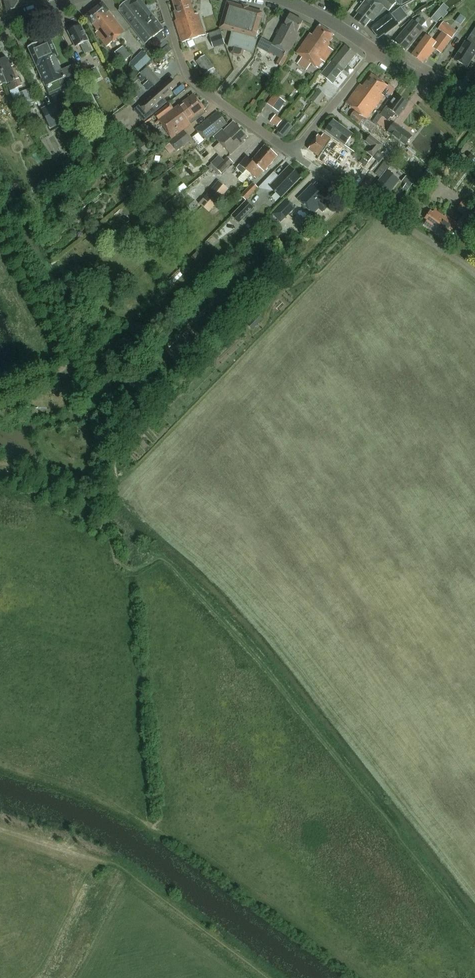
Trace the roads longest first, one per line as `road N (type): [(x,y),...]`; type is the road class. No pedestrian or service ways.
road 1 (unclassified): [(474,274),(292,154)]
road 2 (residential): [(164,0),(191,85),(292,154)]
road 3 (residential): [(292,154),(374,51)]

